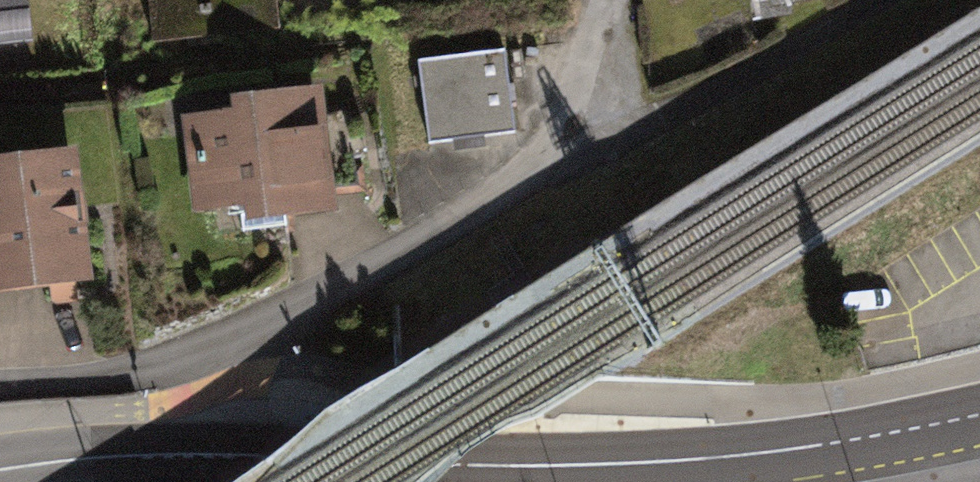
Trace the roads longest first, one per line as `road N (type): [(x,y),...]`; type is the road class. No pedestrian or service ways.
road 1 (primary): [(187,454),(620,465),(951,424)]
road 2 (residential): [(187,454),(212,393),(258,333),(574,159)]
road 3 (residential): [(574,159),(864,0)]
road 4 (primary): [(0,470),(187,454)]
road 5 (residential): [(574,159),(602,15),(617,0)]

